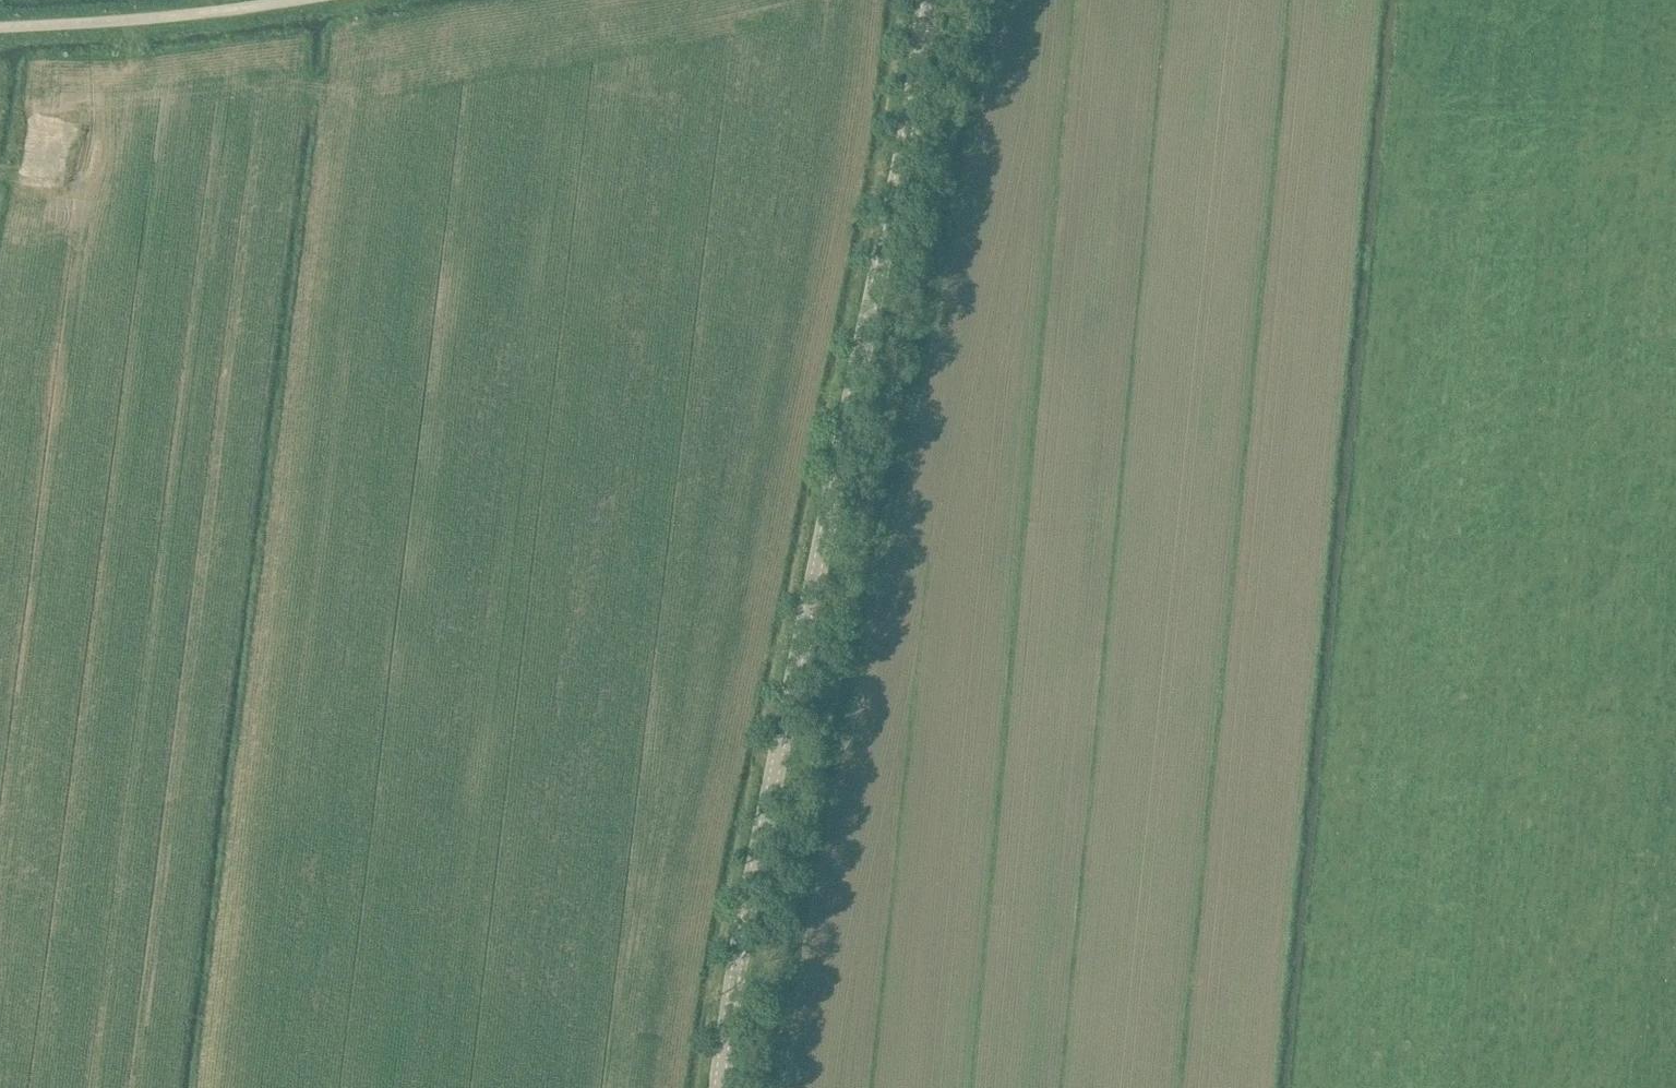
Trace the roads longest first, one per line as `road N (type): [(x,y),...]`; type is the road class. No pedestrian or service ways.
road 1 (unclassified): [(718,1087),(782,733),(901,174),(924,0)]
road 2 (unclassified): [(0,30),(288,0)]

